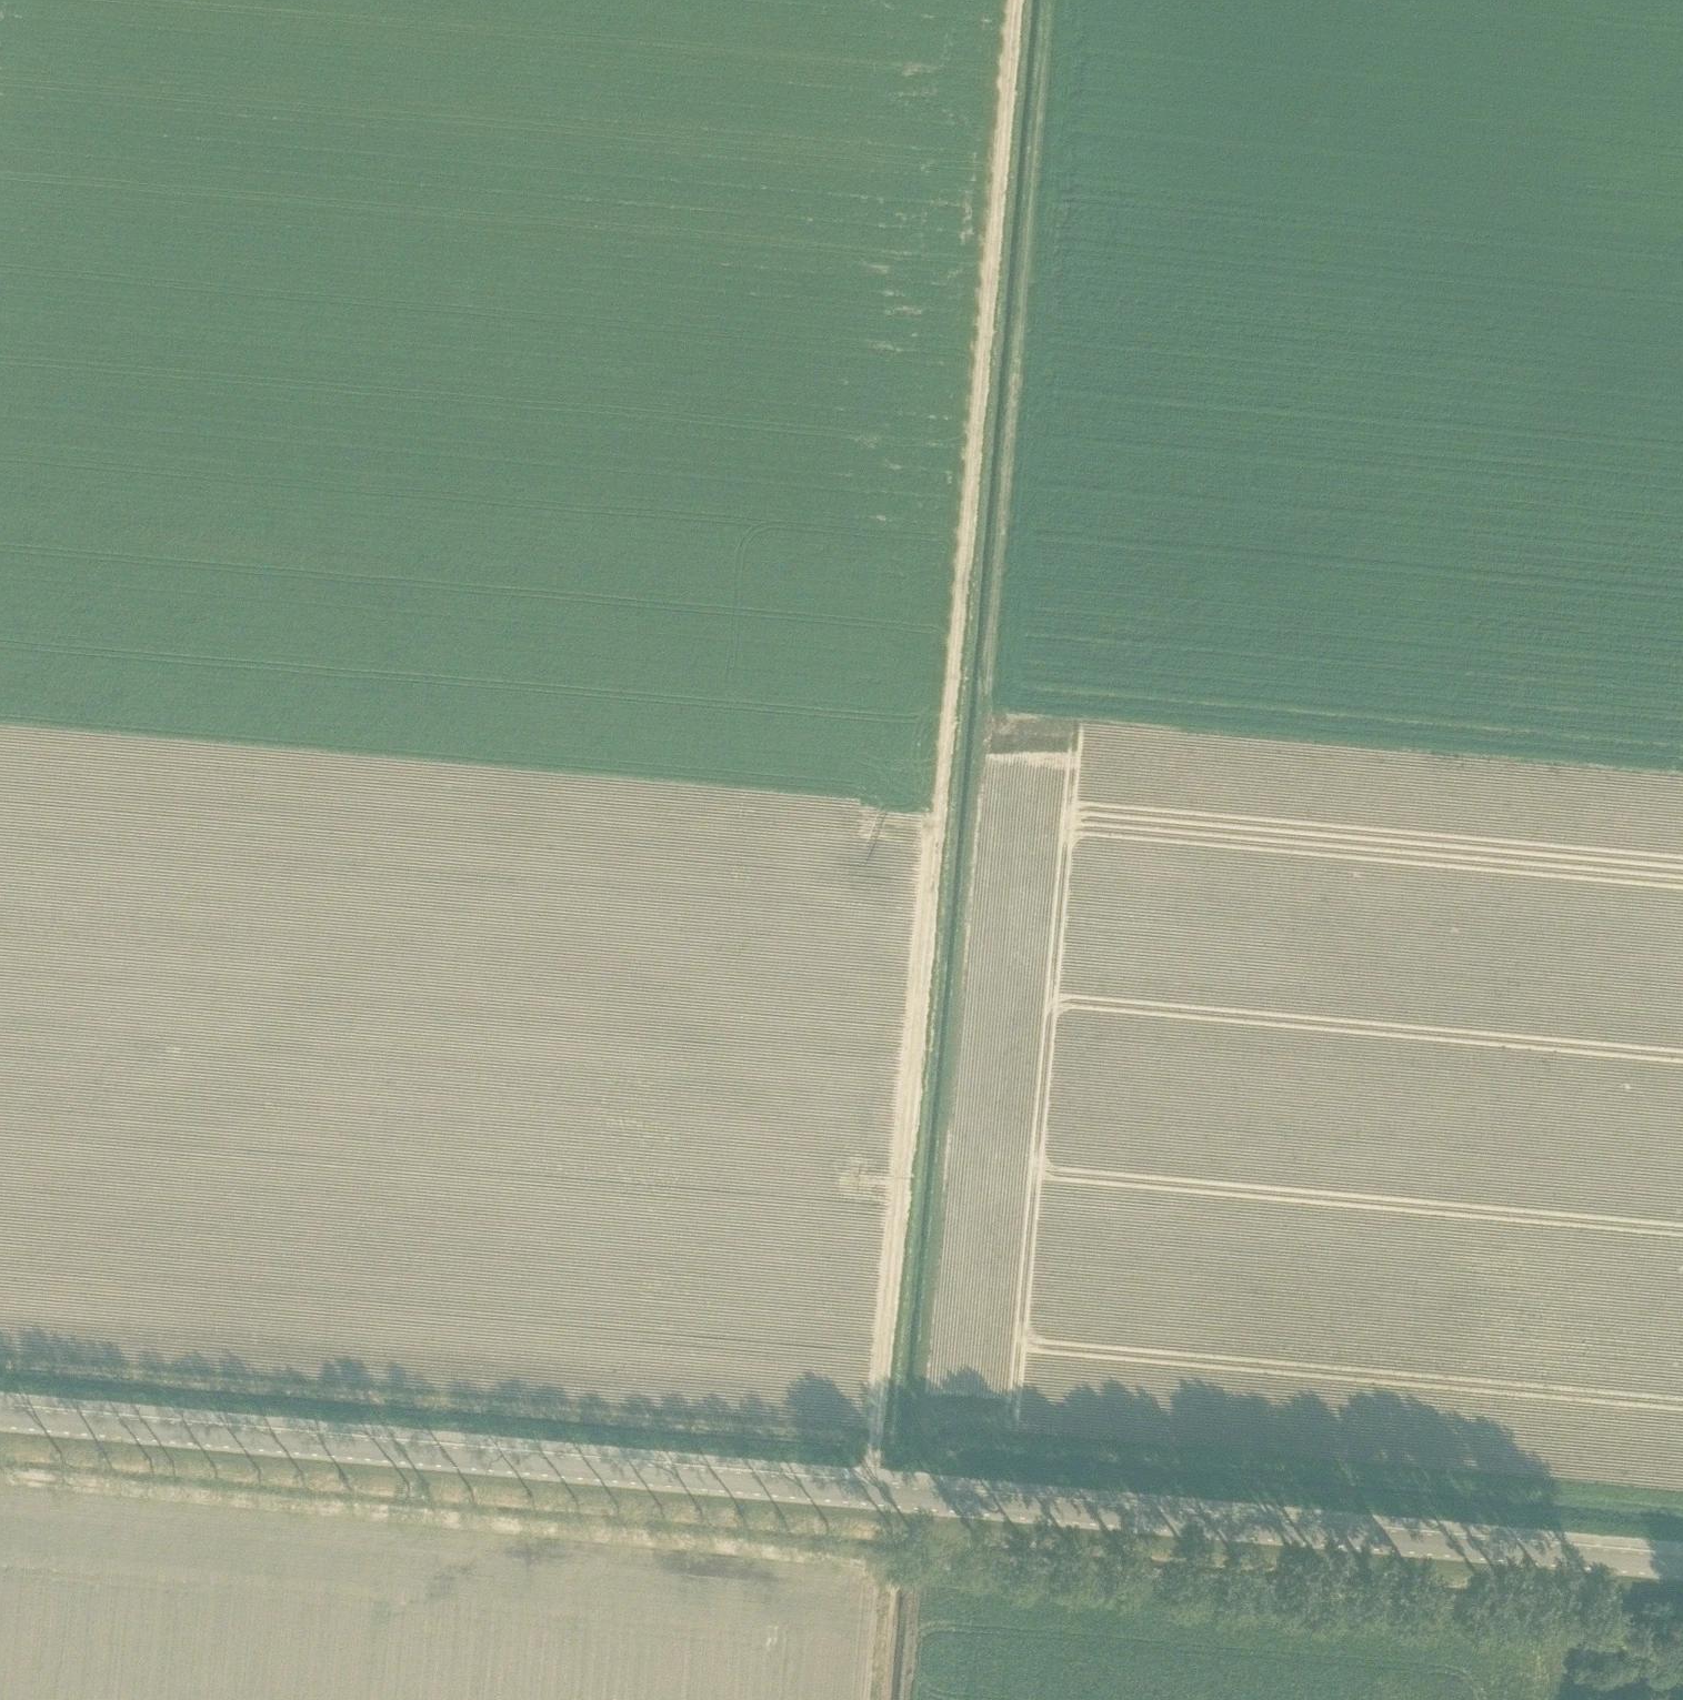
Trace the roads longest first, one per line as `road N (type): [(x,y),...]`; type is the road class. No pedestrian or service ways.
road 1 (tertiary): [(1682,1561),(0,1410)]

